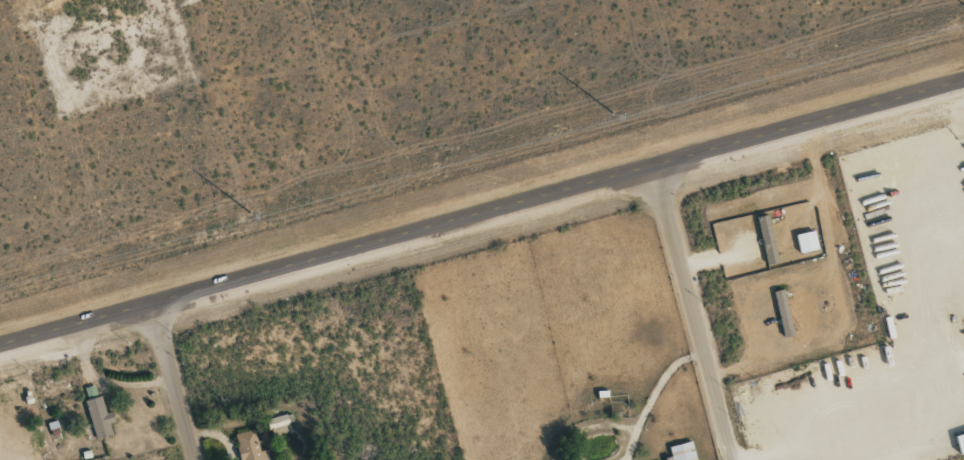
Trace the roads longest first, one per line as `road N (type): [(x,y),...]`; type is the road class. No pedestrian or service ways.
road 1 (secondary): [(963,81),(0,346)]
road 2 (tertiary): [(733,459),(654,166)]
road 3 (residential): [(196,459),(154,304)]

